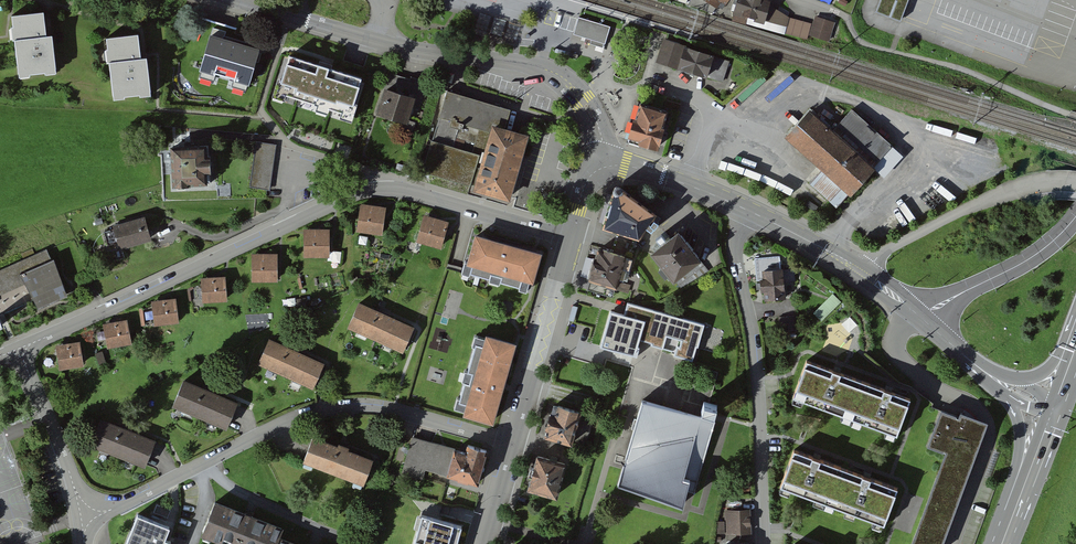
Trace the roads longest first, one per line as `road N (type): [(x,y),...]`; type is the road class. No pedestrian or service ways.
road 1 (residential): [(570,238),(405,191),(361,192),(19,349)]
road 2 (residential): [(512,441),(378,407),(335,408),(294,419),(82,524)]
road 3 (residential): [(606,166),(596,121),(570,86),(541,67),(425,52),(240,0)]
road 4 (residential): [(747,210),(735,253),(757,383),(763,543)]
road 5 (residential): [(1075,181),(998,195),(877,258)]
road 6 (tertiary): [(570,238),(512,441)]
road 7 (tertiary): [(922,318),(864,274),(747,210)]
road 8 (residential): [(82,524),(19,349)]
road 9 (tertiary): [(1075,217),(1041,251),(922,318)]
road 10 (tertiary): [(747,210),(663,176),(606,166)]
road 11 (tertiary): [(1011,402),(1022,435),(1002,508),(1003,542)]
road 12 (primary): [(1053,409),(1003,542)]

